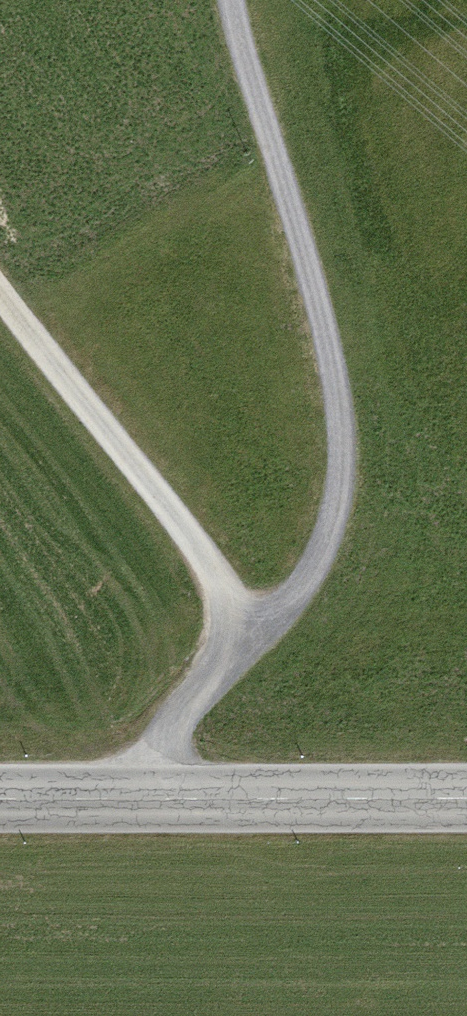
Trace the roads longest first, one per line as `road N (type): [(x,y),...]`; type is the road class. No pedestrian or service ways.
road 1 (track): [(233,0),(323,329),(339,460),(328,530),(310,575),(263,632),(225,658)]
road 2 (tertiary): [(466,800),(0,800)]
road 3 (track): [(0,291),(204,555),(226,603),(225,658)]
road 4 (track): [(225,658),(116,800)]

